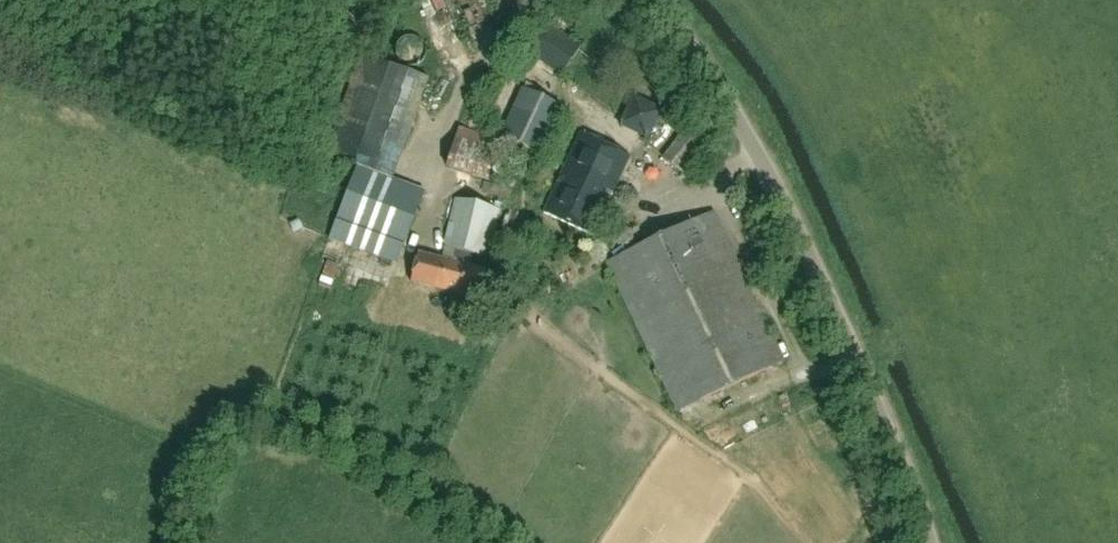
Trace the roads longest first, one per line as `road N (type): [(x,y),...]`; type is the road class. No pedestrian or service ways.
road 1 (unclassified): [(931,542),(769,171),(654,0)]

